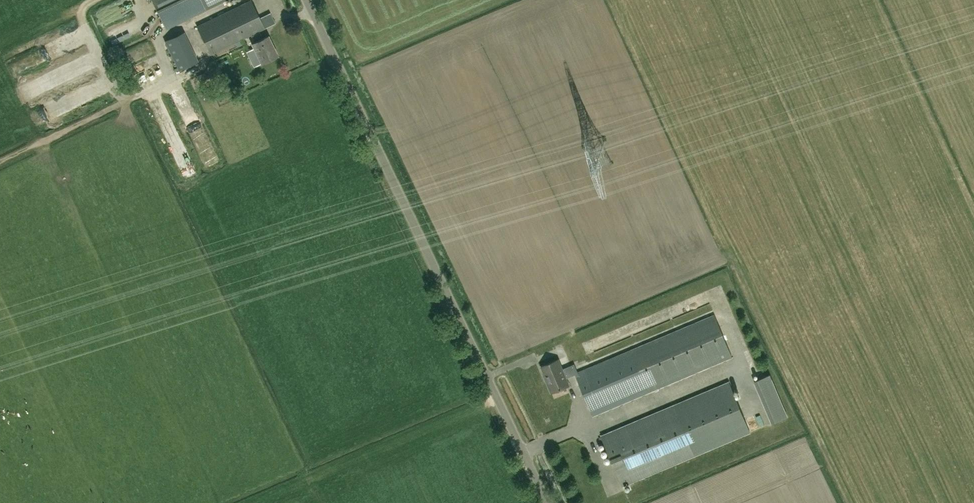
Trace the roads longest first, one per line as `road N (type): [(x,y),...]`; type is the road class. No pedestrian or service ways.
road 1 (unclassified): [(548,502),(308,0)]

